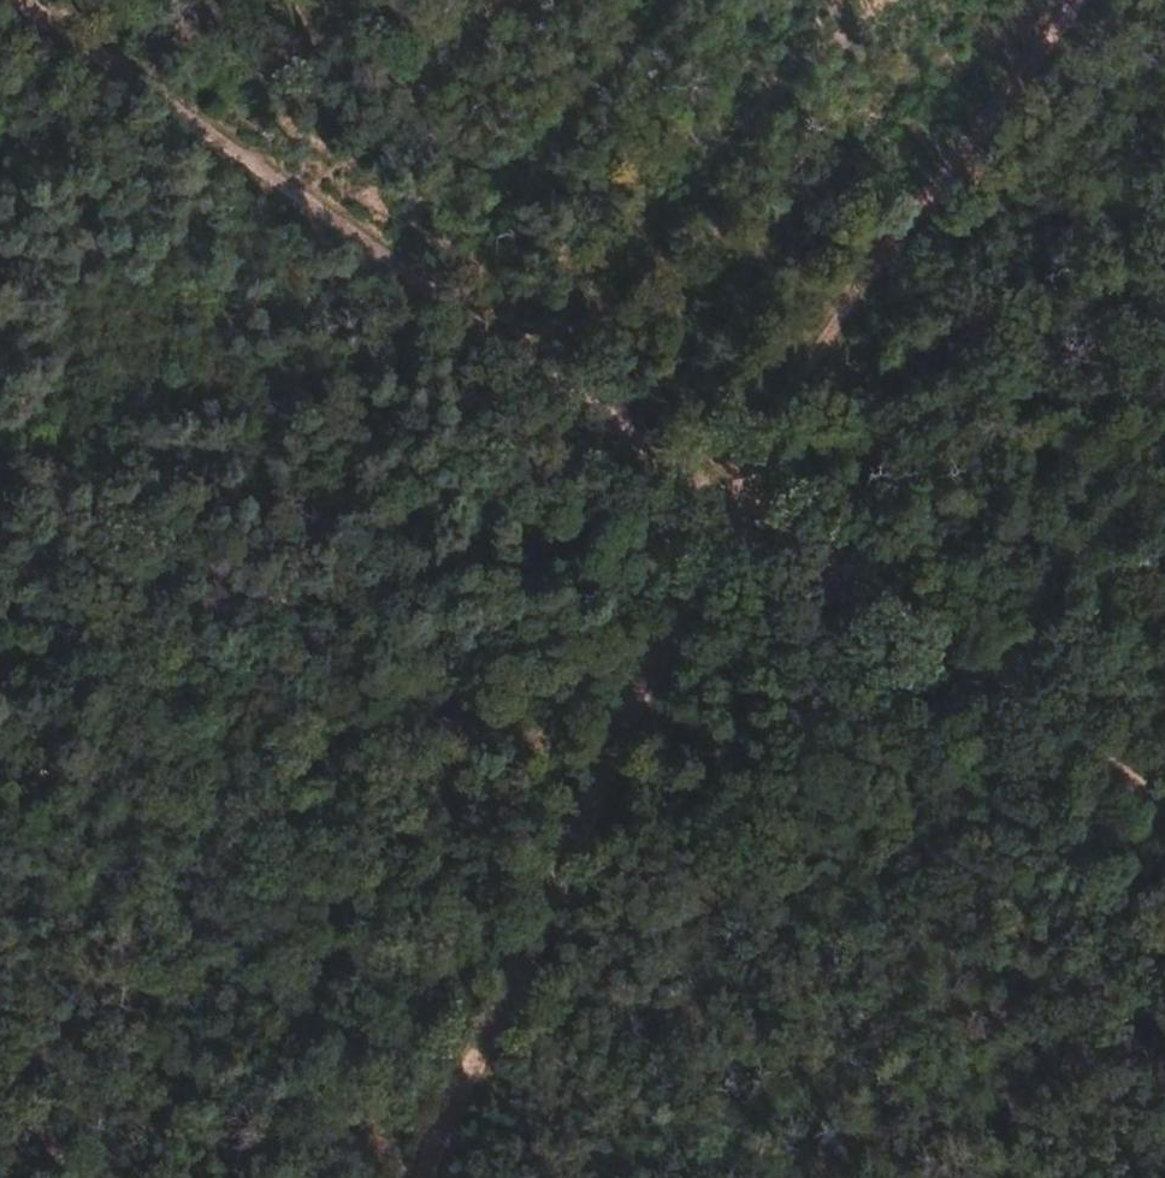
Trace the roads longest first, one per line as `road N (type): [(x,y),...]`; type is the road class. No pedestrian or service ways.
road 1 (track): [(742,511),(0,685)]

